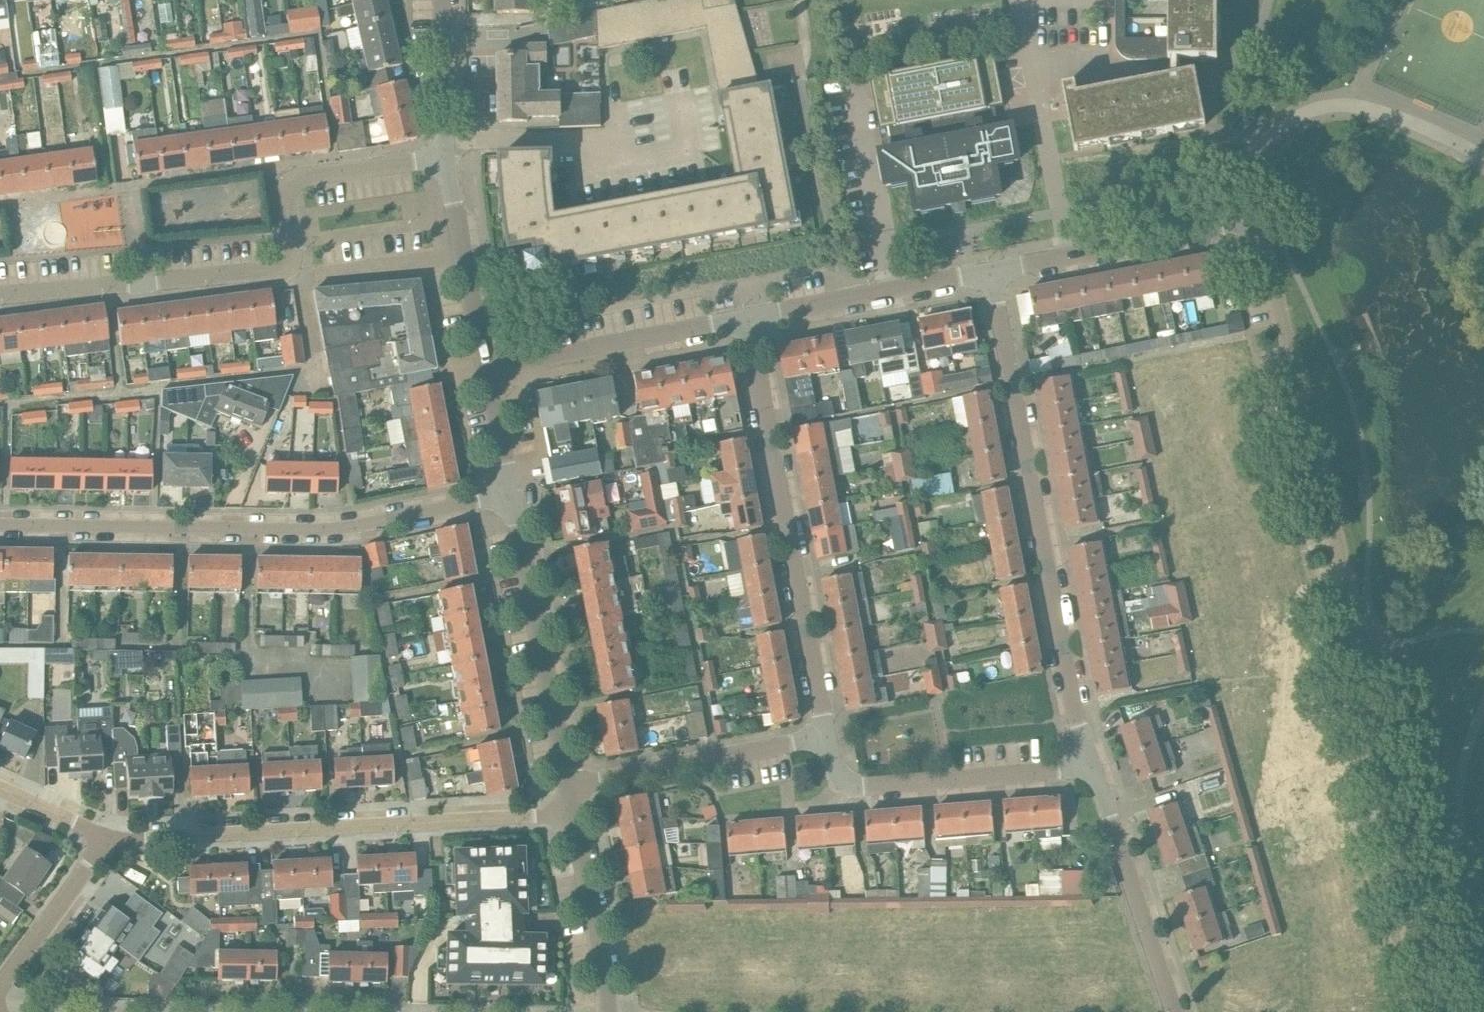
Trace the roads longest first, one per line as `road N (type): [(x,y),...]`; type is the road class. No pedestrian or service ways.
road 1 (residential): [(1437,1011),(1357,682),(1353,628),(1285,326),(1262,239),(1231,225)]
road 2 (residential): [(0,295),(272,266),(289,247),(284,199),(287,185),(300,175),(445,157)]
road 3 (residential): [(0,527),(334,532),(511,495)]
road 4 (residential): [(1092,767),(1072,701),(993,271)]
road 5 (residential): [(104,839),(577,814)]
road 6 (residential): [(827,737),(751,314)]
road 7 (residential): [(1092,767),(853,791),(842,787),(827,737)]
road 8 (residential): [(572,785),(511,495)]
road 9 (residential): [(488,368),(751,314)]
road 10 (residential): [(1069,255),(1019,0)]
road 11 (residential): [(827,737),(572,785)]
road 12 (residential): [(1174,1011),(1092,767)]
road 13 (residential): [(751,314),(993,271)]
road 14 (residential): [(488,368),(445,157)]
road 15 (residential): [(610,1011),(577,814)]
road 16 (residential): [(0,986),(104,839)]
road 17 (residential): [(1069,255),(1231,225)]
road 18 (residential): [(445,157),(443,0)]
road 19 (residential): [(511,495),(488,368)]

